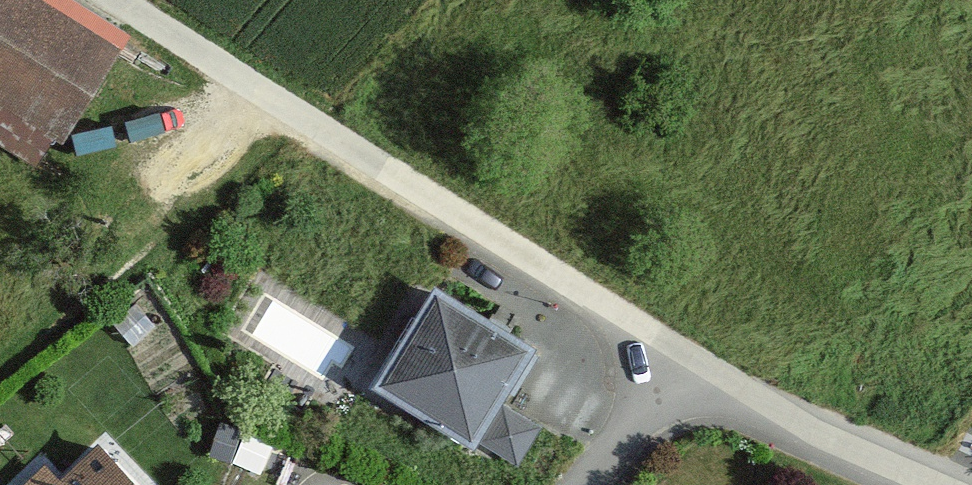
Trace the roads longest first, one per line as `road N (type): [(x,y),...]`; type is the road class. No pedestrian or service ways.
road 1 (residential): [(323,131),(684,354)]
road 2 (residential): [(684,354),(859,458),(924,484)]
road 3 (track): [(112,0),(323,131)]
road 4 (residential): [(684,354),(576,484)]

